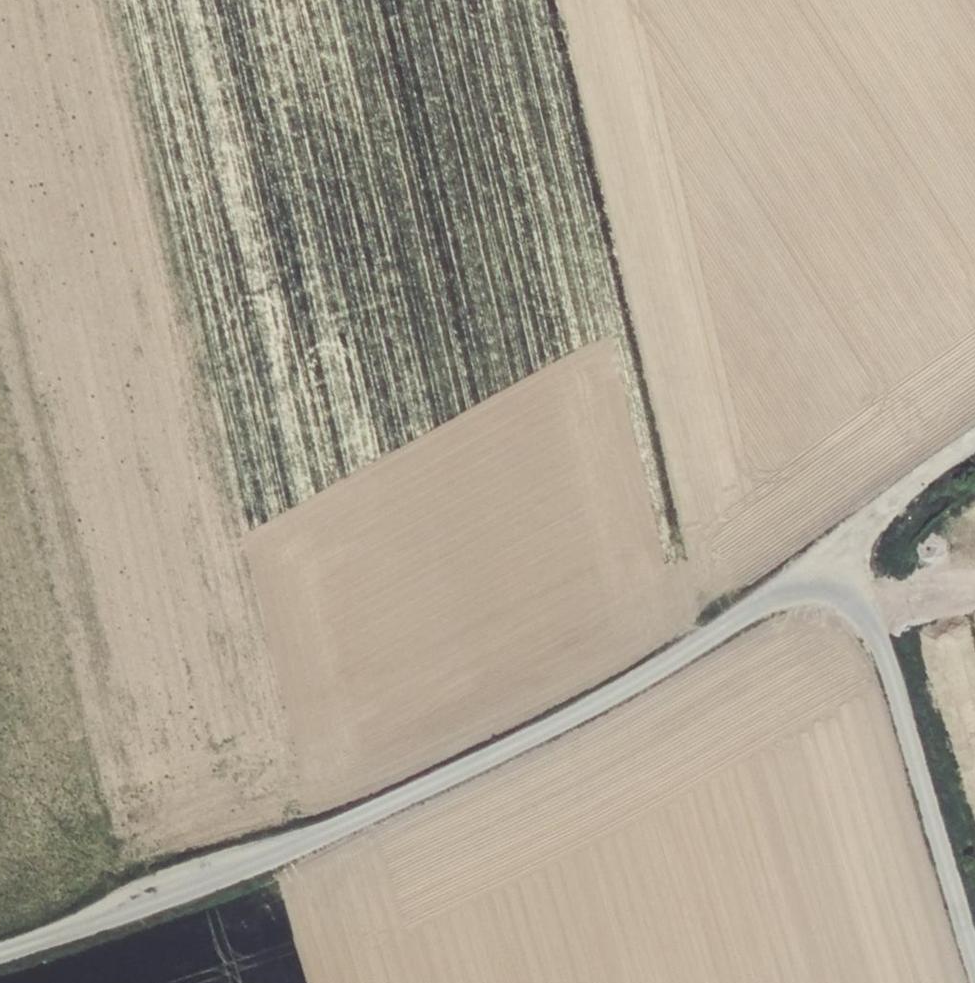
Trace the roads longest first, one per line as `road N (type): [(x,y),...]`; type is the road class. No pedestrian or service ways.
road 1 (track): [(974,963),(873,626),(845,594),(805,585),(762,599),(589,706),(350,822),(0,950)]
road 2 (track): [(823,586),(861,526),(974,441)]

